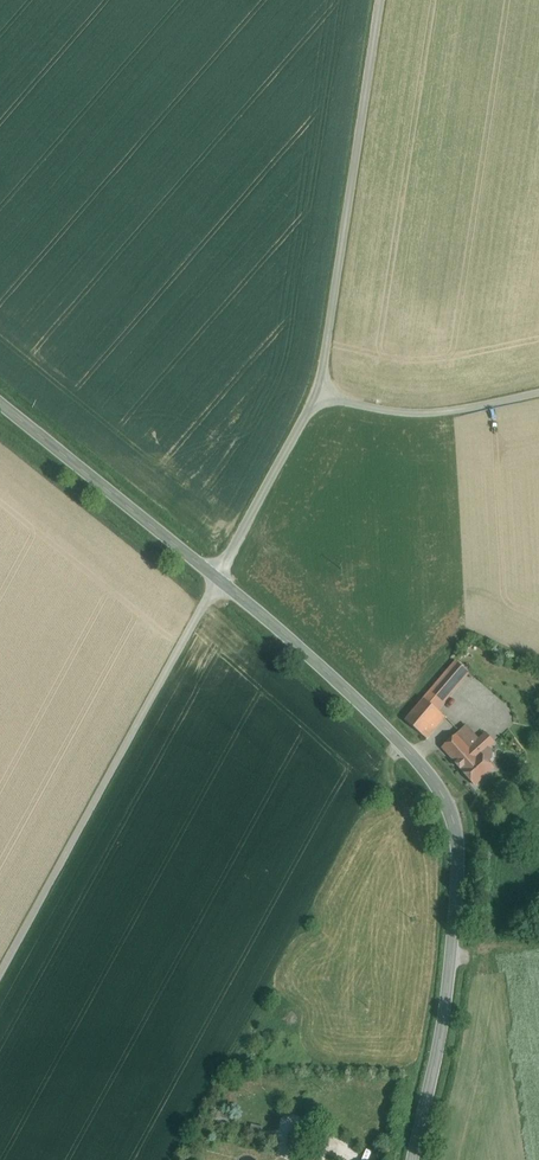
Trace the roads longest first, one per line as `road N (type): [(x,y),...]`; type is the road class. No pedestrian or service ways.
road 1 (secondary): [(413,1159),(449,977),(454,822),(421,758),(373,708),(220,577)]
road 2 (track): [(220,577),(0,973)]
road 3 (unclassified): [(380,0),(316,400)]
road 4 (secondary): [(220,577),(0,398)]
road 5 (unclassified): [(316,400),(388,411),(469,408),(538,393)]
road 6 (unclassified): [(316,400),(220,577)]

